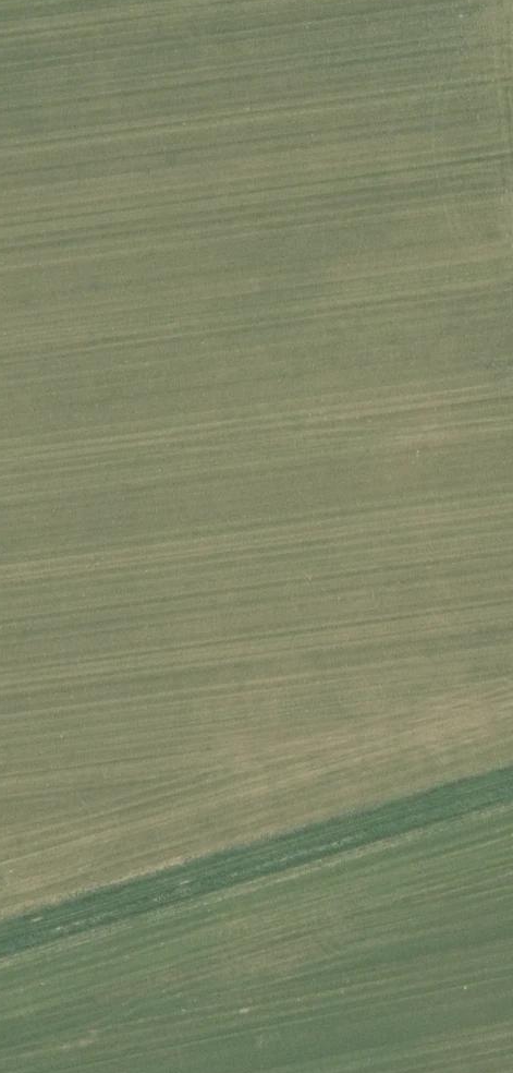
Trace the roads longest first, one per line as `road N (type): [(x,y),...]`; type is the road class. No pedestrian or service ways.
road 1 (track): [(512,778),(0,935)]

